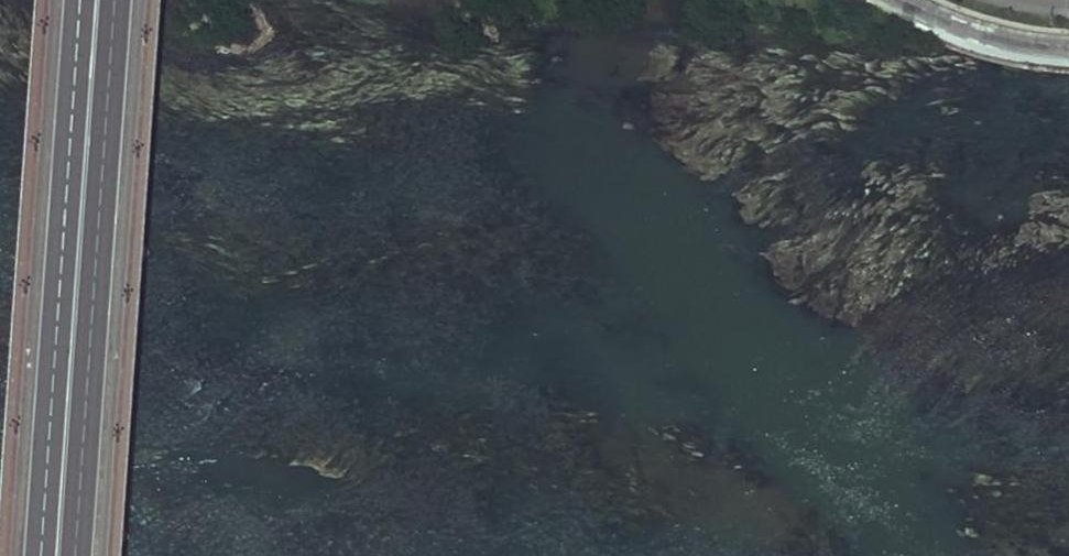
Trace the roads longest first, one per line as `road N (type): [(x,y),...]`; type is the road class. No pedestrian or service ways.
road 1 (primary): [(78,555),(118,0)]
road 2 (primary): [(83,0),(45,555)]

